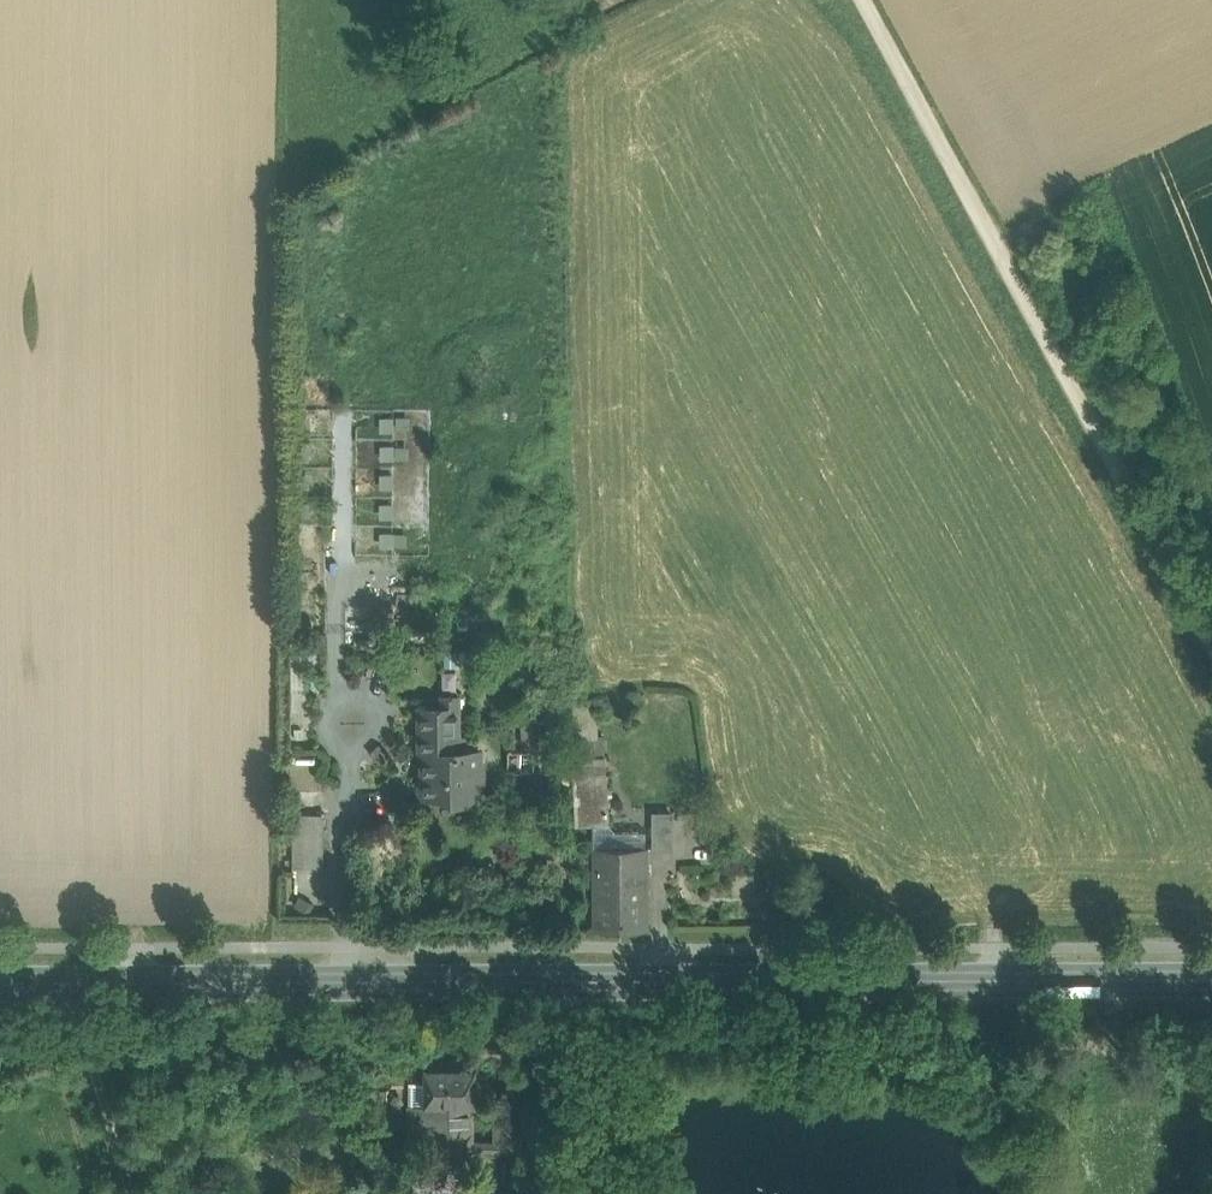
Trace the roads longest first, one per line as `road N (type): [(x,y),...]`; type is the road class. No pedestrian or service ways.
road 1 (primary): [(0,983),(1211,980)]
road 2 (track): [(866,0),(1040,298),(1211,635)]

